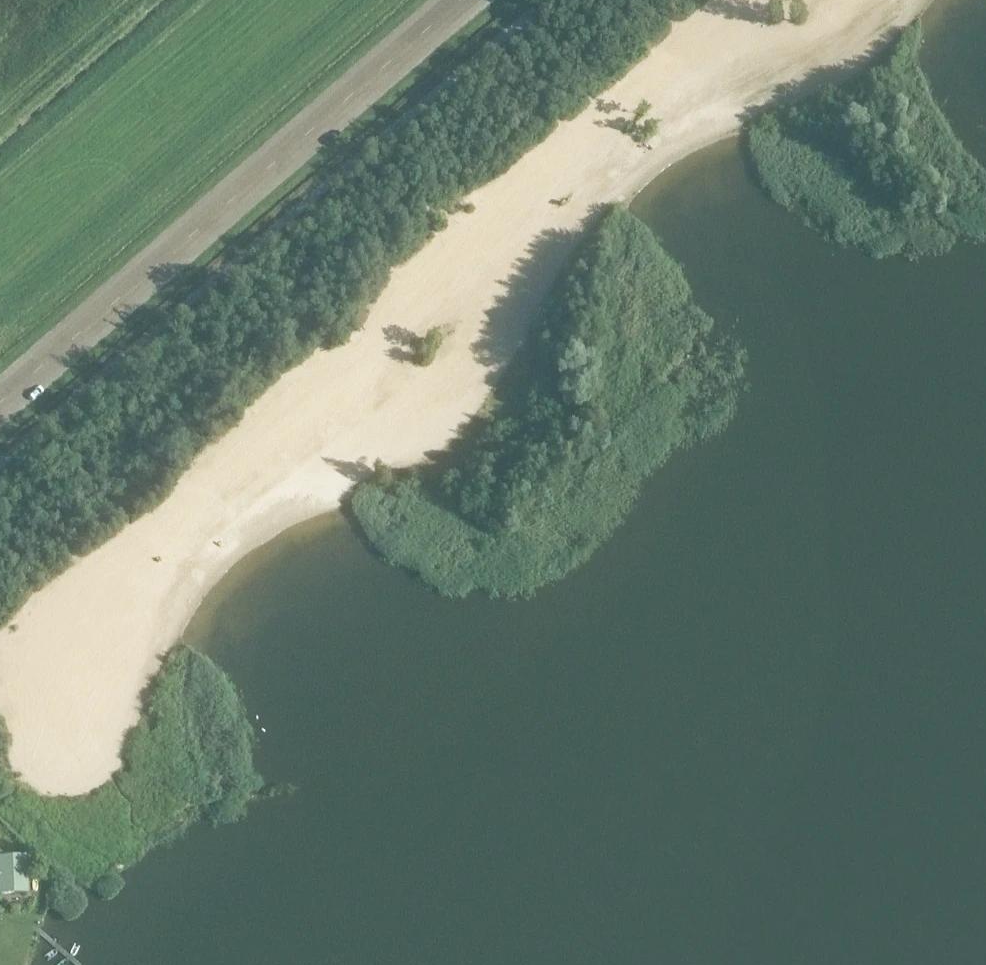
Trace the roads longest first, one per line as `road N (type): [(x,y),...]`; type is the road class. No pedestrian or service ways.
road 1 (tertiary): [(0,403),(461,0)]

